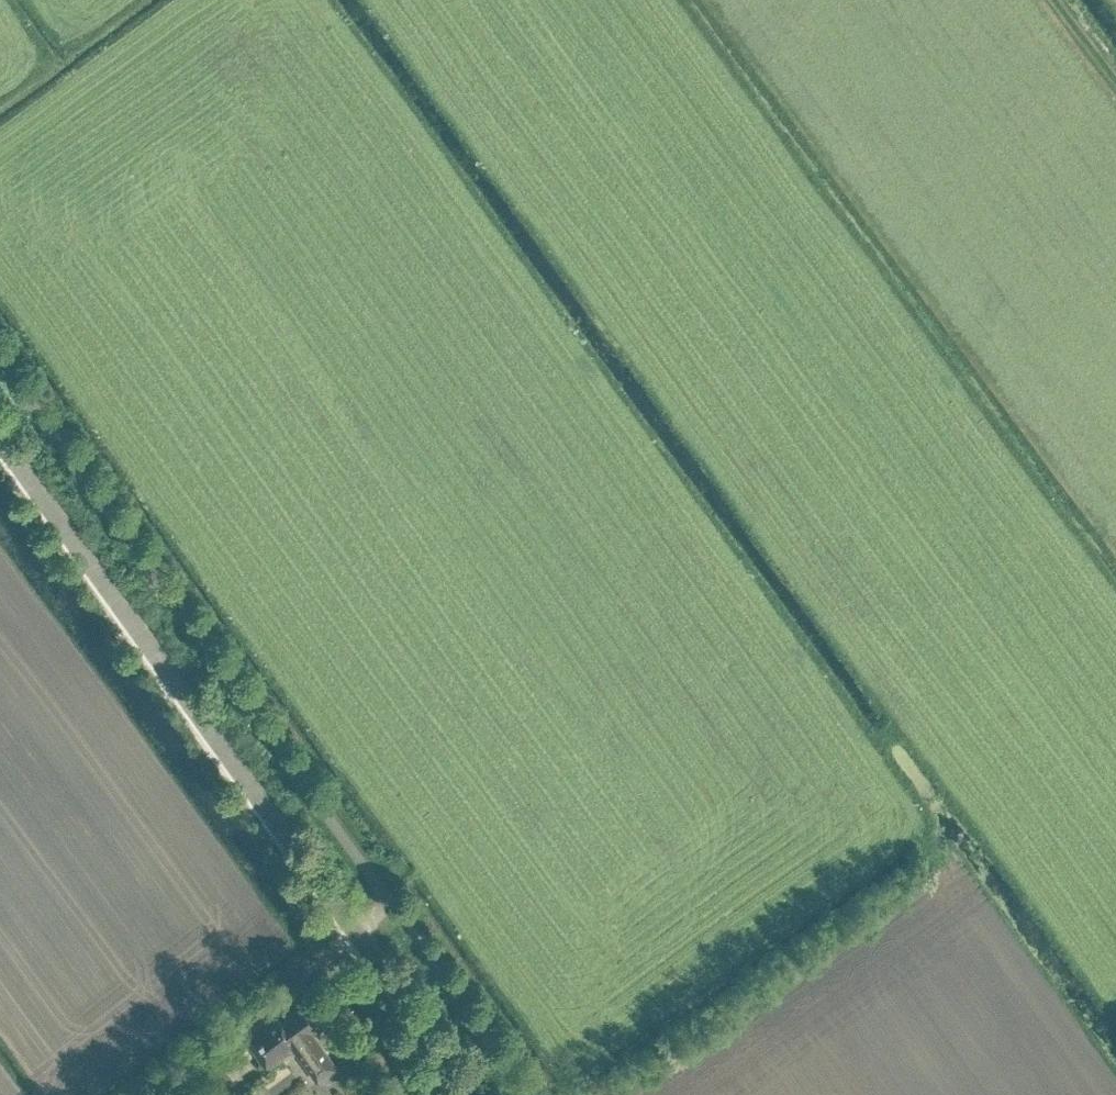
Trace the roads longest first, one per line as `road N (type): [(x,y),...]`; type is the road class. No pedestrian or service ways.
road 1 (tertiary): [(475,1094),(0,437)]

